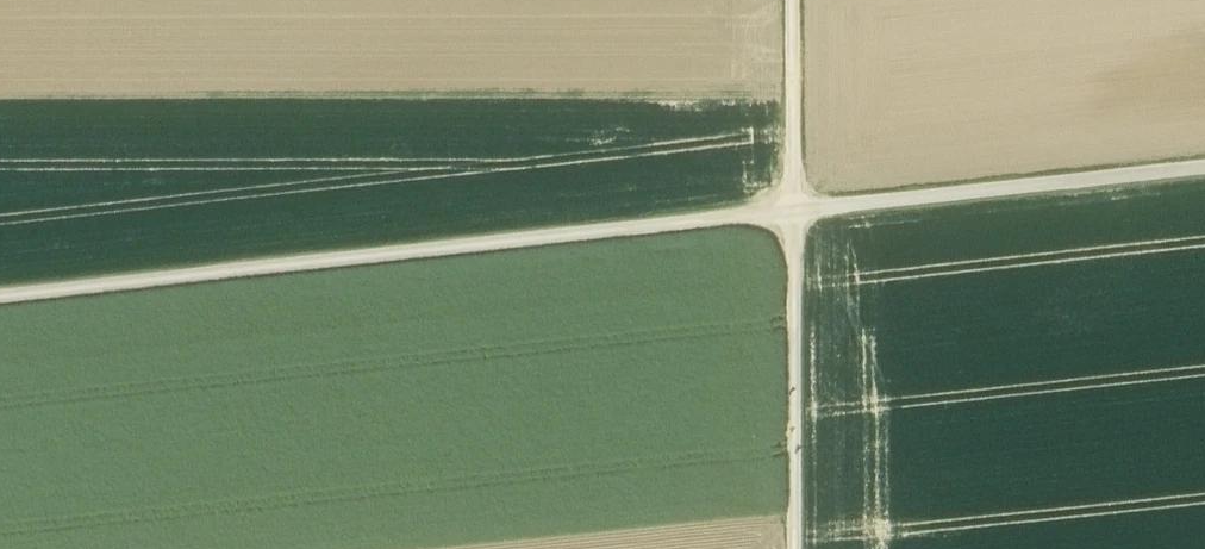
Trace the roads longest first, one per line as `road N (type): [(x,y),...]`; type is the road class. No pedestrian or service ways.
road 1 (track): [(793,0),(794,216),(0,297)]
road 2 (track): [(799,548),(794,216),(1204,171)]

